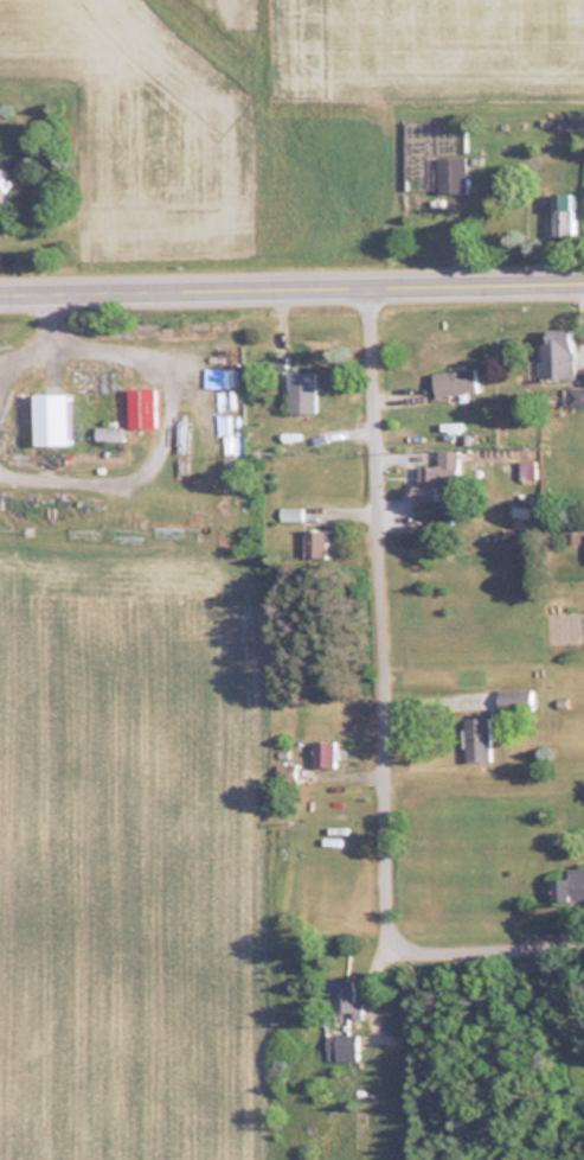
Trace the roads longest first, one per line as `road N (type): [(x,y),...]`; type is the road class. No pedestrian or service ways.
road 1 (residential): [(398,943),(390,916),(373,292)]
road 2 (primary): [(0,299),(373,292)]
road 3 (primary): [(373,292),(583,285)]
road 4 (residential): [(583,954),(429,960),(398,943)]

